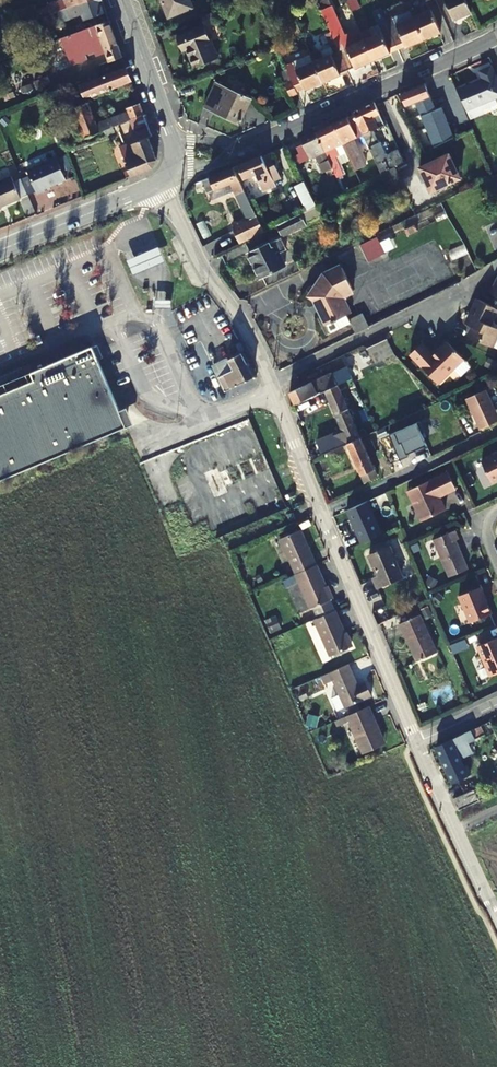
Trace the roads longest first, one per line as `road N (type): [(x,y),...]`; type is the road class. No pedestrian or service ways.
road 1 (residential): [(269,380),(417,743)]
road 2 (residential): [(259,143),(496,36)]
road 3 (residential): [(158,183),(269,380)]
road 4 (residential): [(472,282),(269,380)]
road 5 (tertiary): [(0,249),(158,183)]
road 6 (tertiary): [(174,142),(121,0)]

